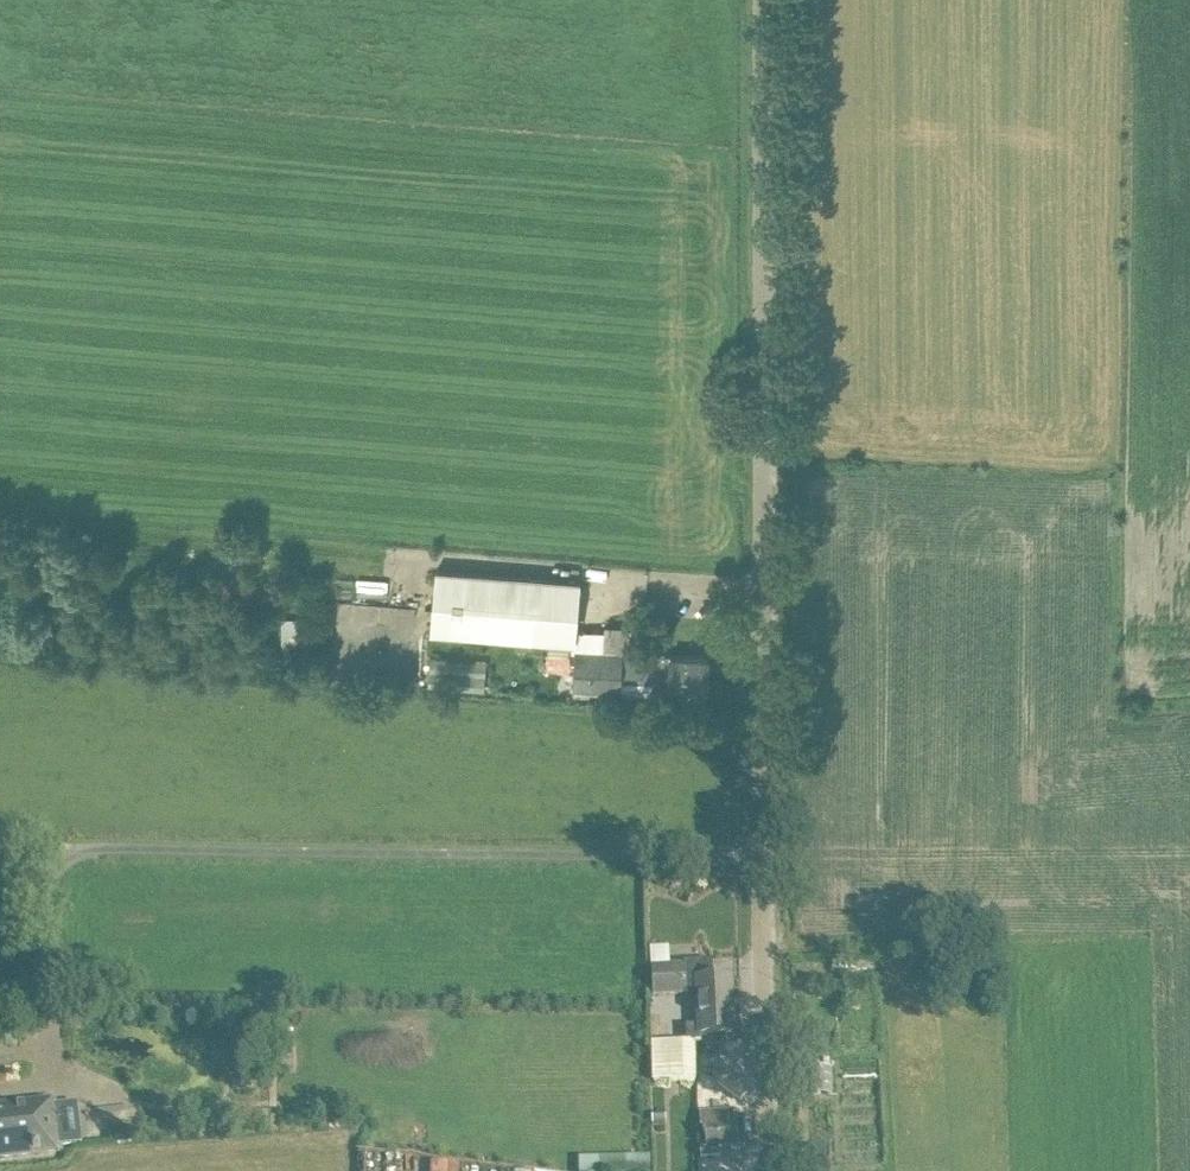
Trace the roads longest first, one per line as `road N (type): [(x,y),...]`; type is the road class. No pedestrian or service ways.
road 1 (tertiary): [(762,858),(760,0)]
road 2 (unclassified): [(762,858),(97,849),(78,851),(49,875),(43,934)]
road 3 (tertiary): [(769,1170),(762,858)]

